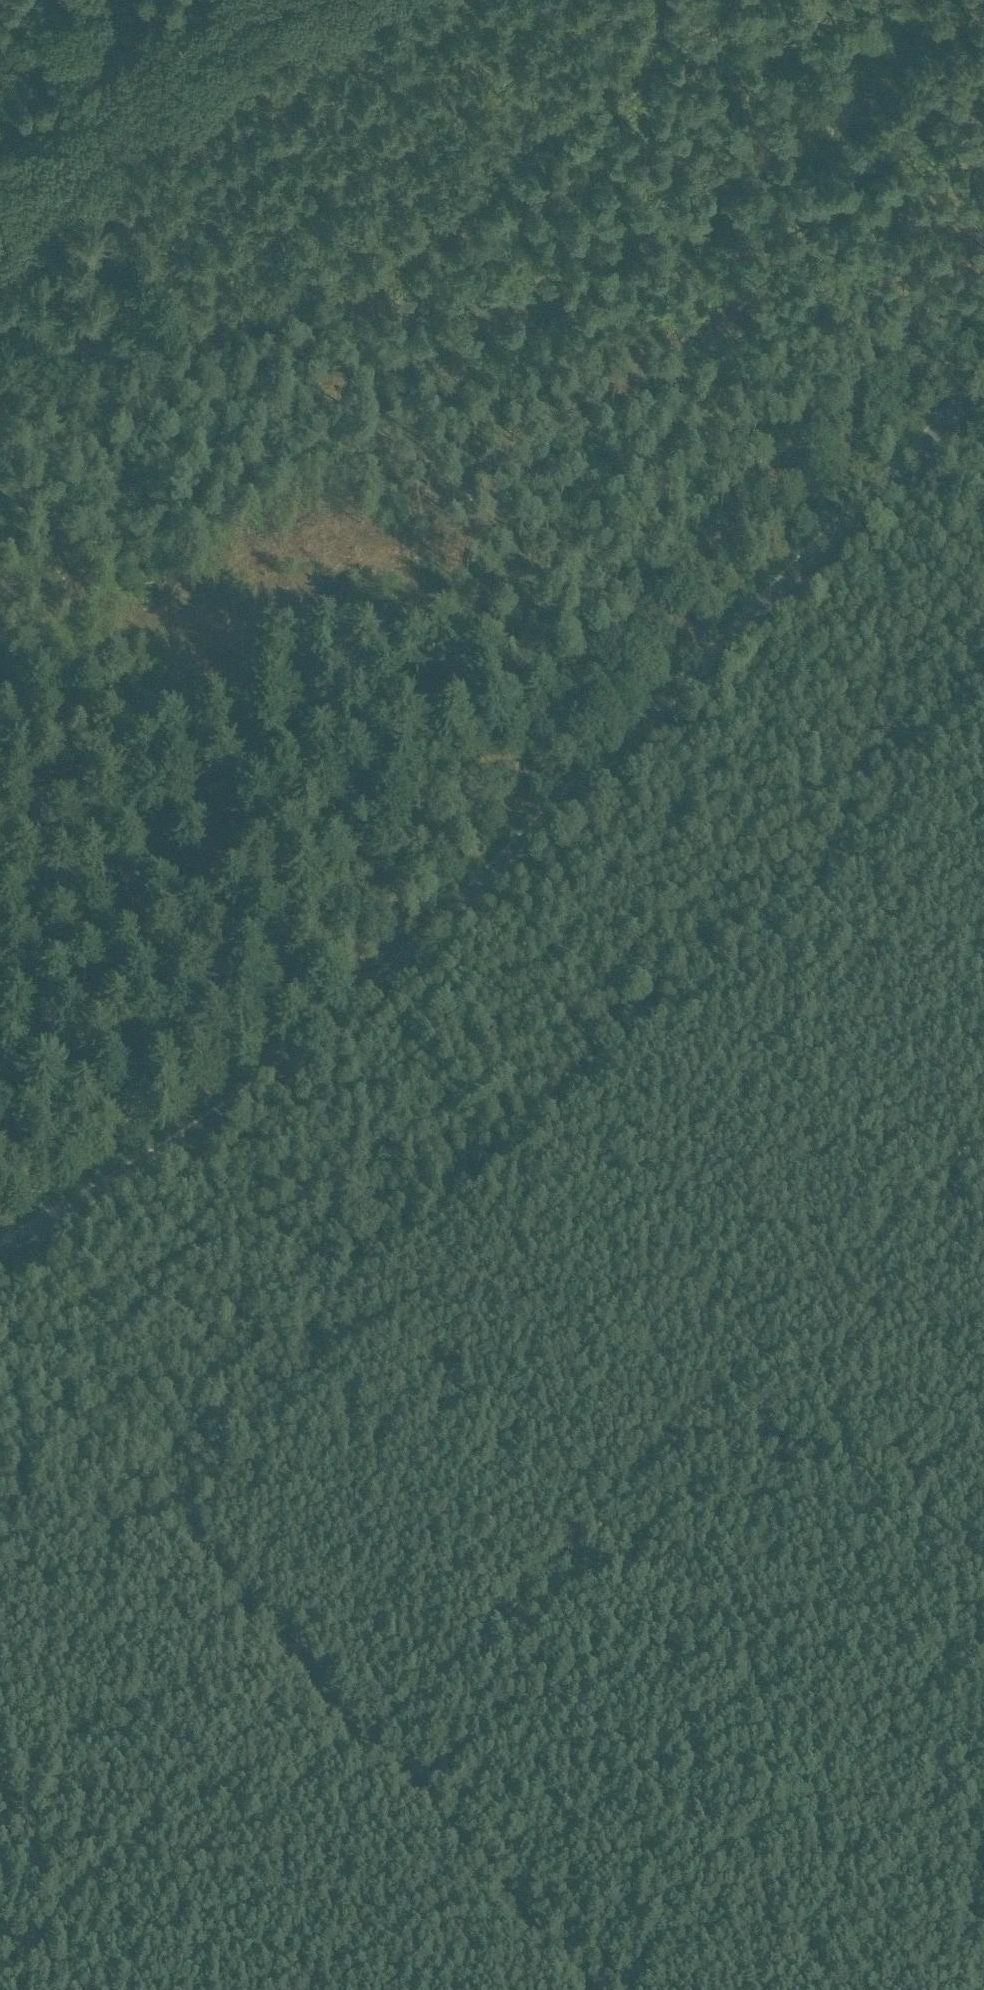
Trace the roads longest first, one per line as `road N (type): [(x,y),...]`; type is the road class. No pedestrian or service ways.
road 1 (unclassified): [(0,1250),(298,1059),(983,382)]
road 2 (track): [(0,1347),(371,1747)]
road 3 (track): [(0,213),(253,0)]
road 4 (track): [(371,1747),(553,1956)]

